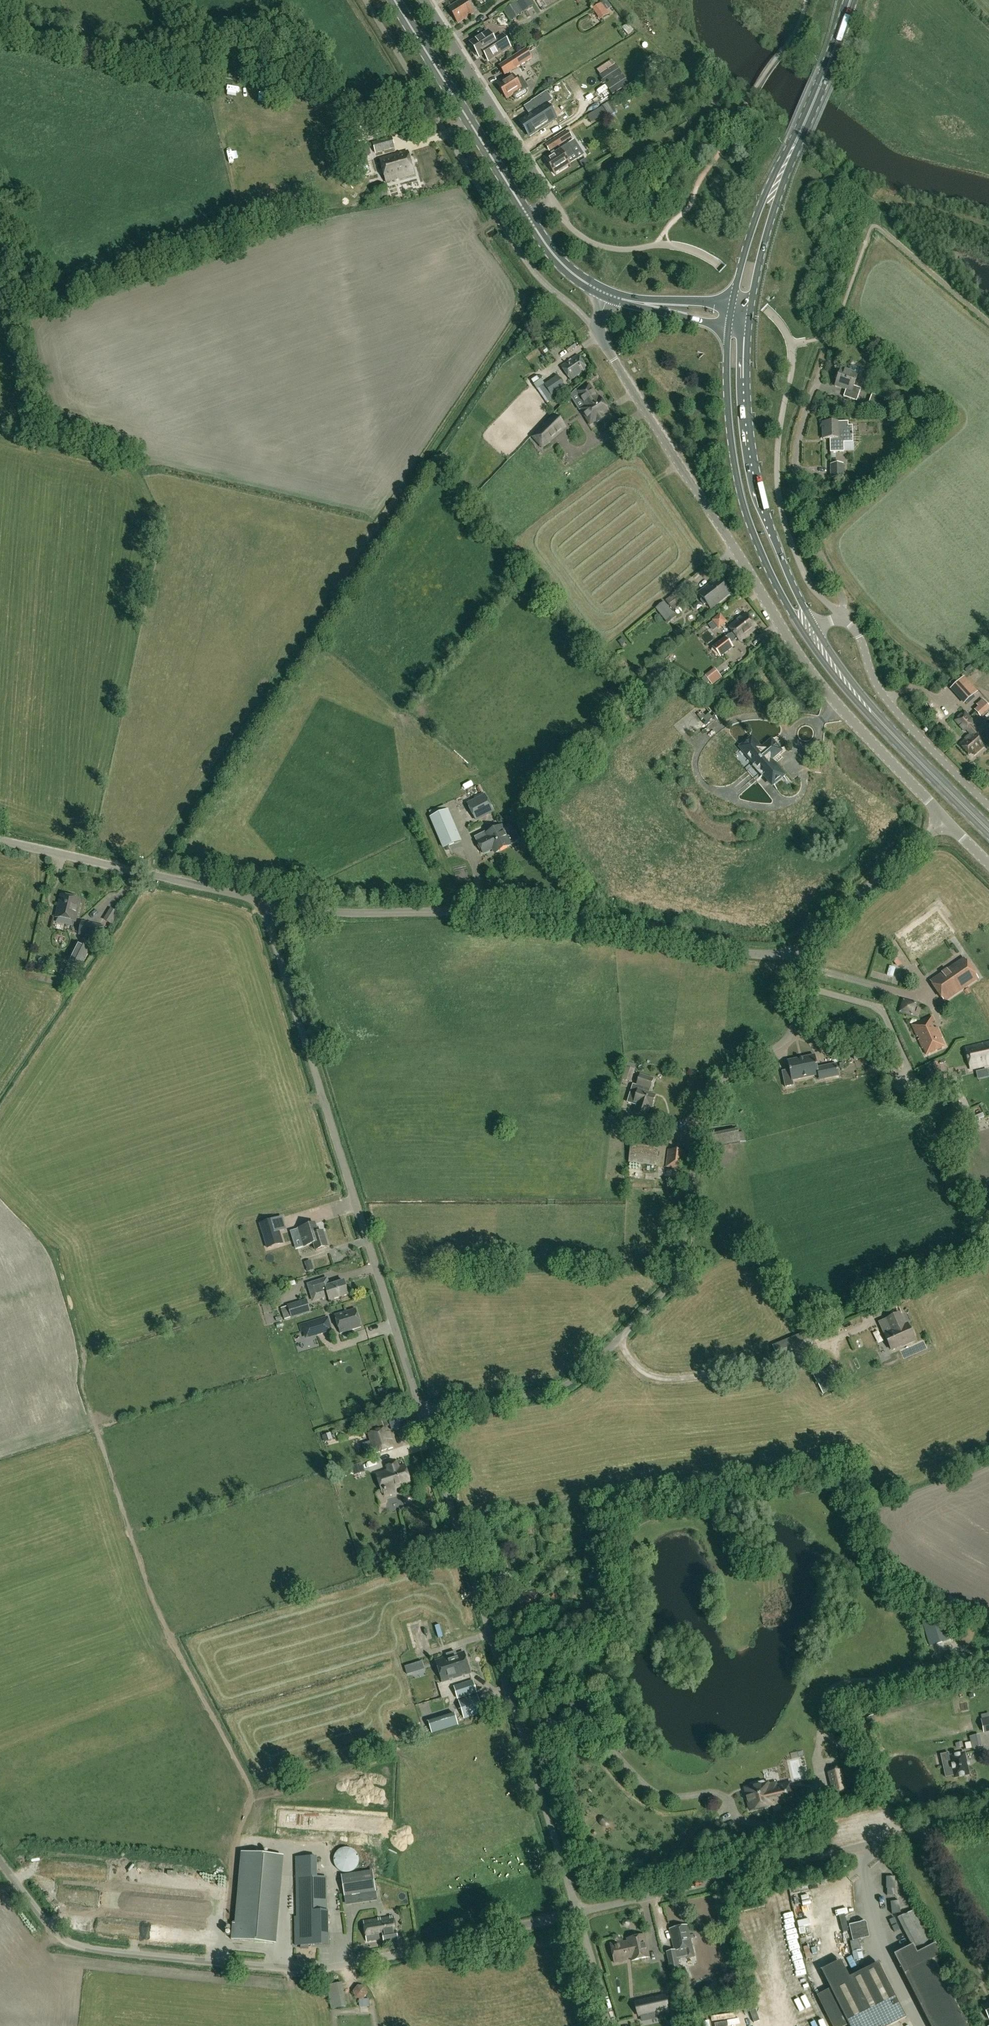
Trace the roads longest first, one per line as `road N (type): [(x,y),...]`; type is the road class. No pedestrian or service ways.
road 1 (unclassified): [(422,1410),(563,1385),(670,1284),(707,1102),(727,1077),(790,1035),(799,1004),(792,951)]
road 2 (unclassified): [(608,295),(600,336),(791,641),(837,706),(946,820)]
road 3 (unclassified): [(577,1912),(299,1969),(72,1944),(0,1862)]
road 4 (unclassified): [(422,1410),(266,901)]
road 5 (unclassified): [(792,951),(743,953),(481,913),(340,913),(266,901)]
road 6 (unclassified): [(577,1912),(422,1410)]
road 7 (track): [(452,94),(402,112),(0,22)]
road 8 (unclassified): [(577,1912),(988,1821)]
road 9 (primary): [(729,326),(727,397),(739,486),(769,571),(804,633)]
road 10 (primary): [(815,627),(757,478),(746,386),(750,318)]
road 11 (unclassified): [(266,901),(0,841)]
road 12 (unclassified): [(841,617),(842,592),(805,524),(796,478),(798,440),(827,360)]
road 13 (secondary): [(529,218),(394,0)]
road 14 (unclassified): [(988,807),(908,727),(841,617)]
road 15 (residential): [(554,202),(424,0)]
road 16 (unclassified): [(792,951),(946,820)]
road 17 (primary): [(788,160),(851,0)]
road 18 (primary): [(750,318),(788,160)]
road 19 (primary): [(988,830),(876,716)]
road 20 (primary): [(788,160),(768,189),(732,305)]

